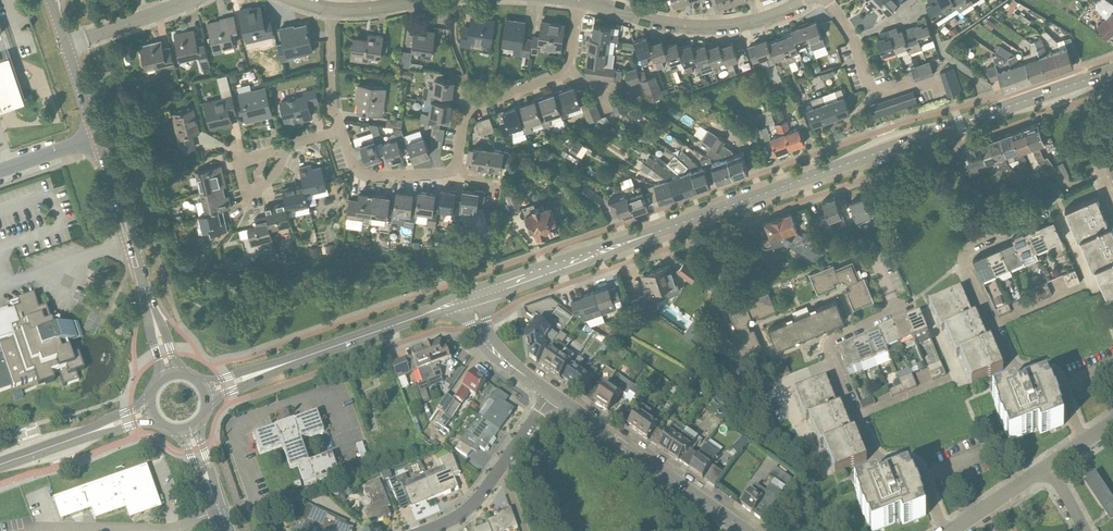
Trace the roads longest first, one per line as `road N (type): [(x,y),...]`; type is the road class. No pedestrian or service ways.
road 1 (tertiary): [(472,298),(1112,71)]
road 2 (residential): [(948,530),(918,465),(879,457),(871,446),(829,349),(834,337),(910,304),(891,259)]
road 3 (residential): [(994,324),(1086,280),(1063,218),(1050,211),(978,241),(967,250),(973,278)]
road 4 (tertiary): [(204,392),(472,298)]
road 5 (unclassified): [(170,374),(96,138)]
road 6 (residential): [(454,168),(466,112),(568,69),(580,1)]
road 7 (residential): [(580,1),(686,25),(753,21),(806,0)]
road 8 (residential): [(739,530),(549,402)]
road 9 (unclassified): [(36,527),(170,528),(218,509)]
road 10 (residential): [(426,530),(480,497),(549,402)]
road 11 (residential): [(1084,444),(1063,383),(1052,371),(1013,363),(994,324)]
road 12 (tertiary): [(0,464),(151,411)]
road 13 (residential): [(342,130),(355,168),(367,177),(454,168)]
road 14 (residential): [(549,402),(493,359),(472,298)]
road 15 (residential): [(288,144),(273,176),(249,193),(241,161),(271,151)]
road 16 (residential): [(331,10),(332,109),(342,130)]

